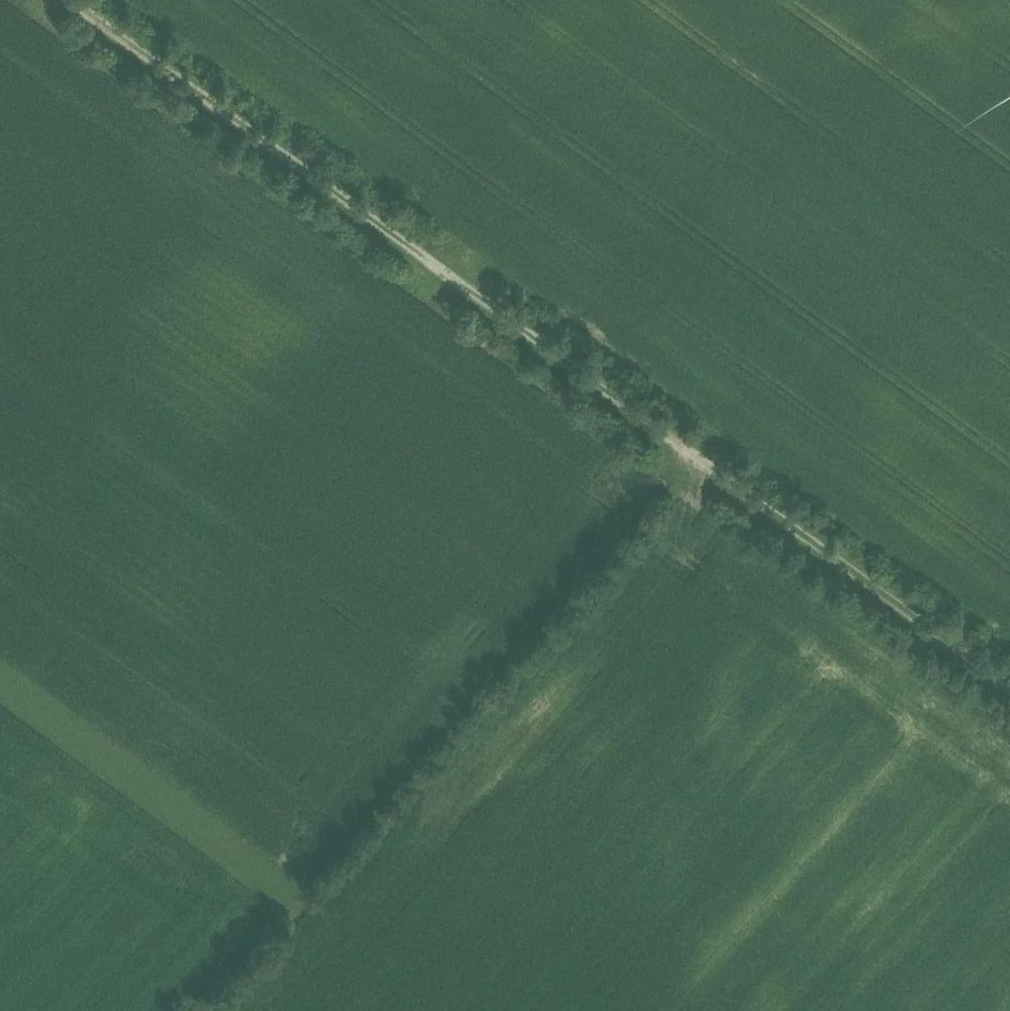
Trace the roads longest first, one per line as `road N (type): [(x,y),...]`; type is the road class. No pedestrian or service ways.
road 1 (track): [(77,0),(1009,689)]

